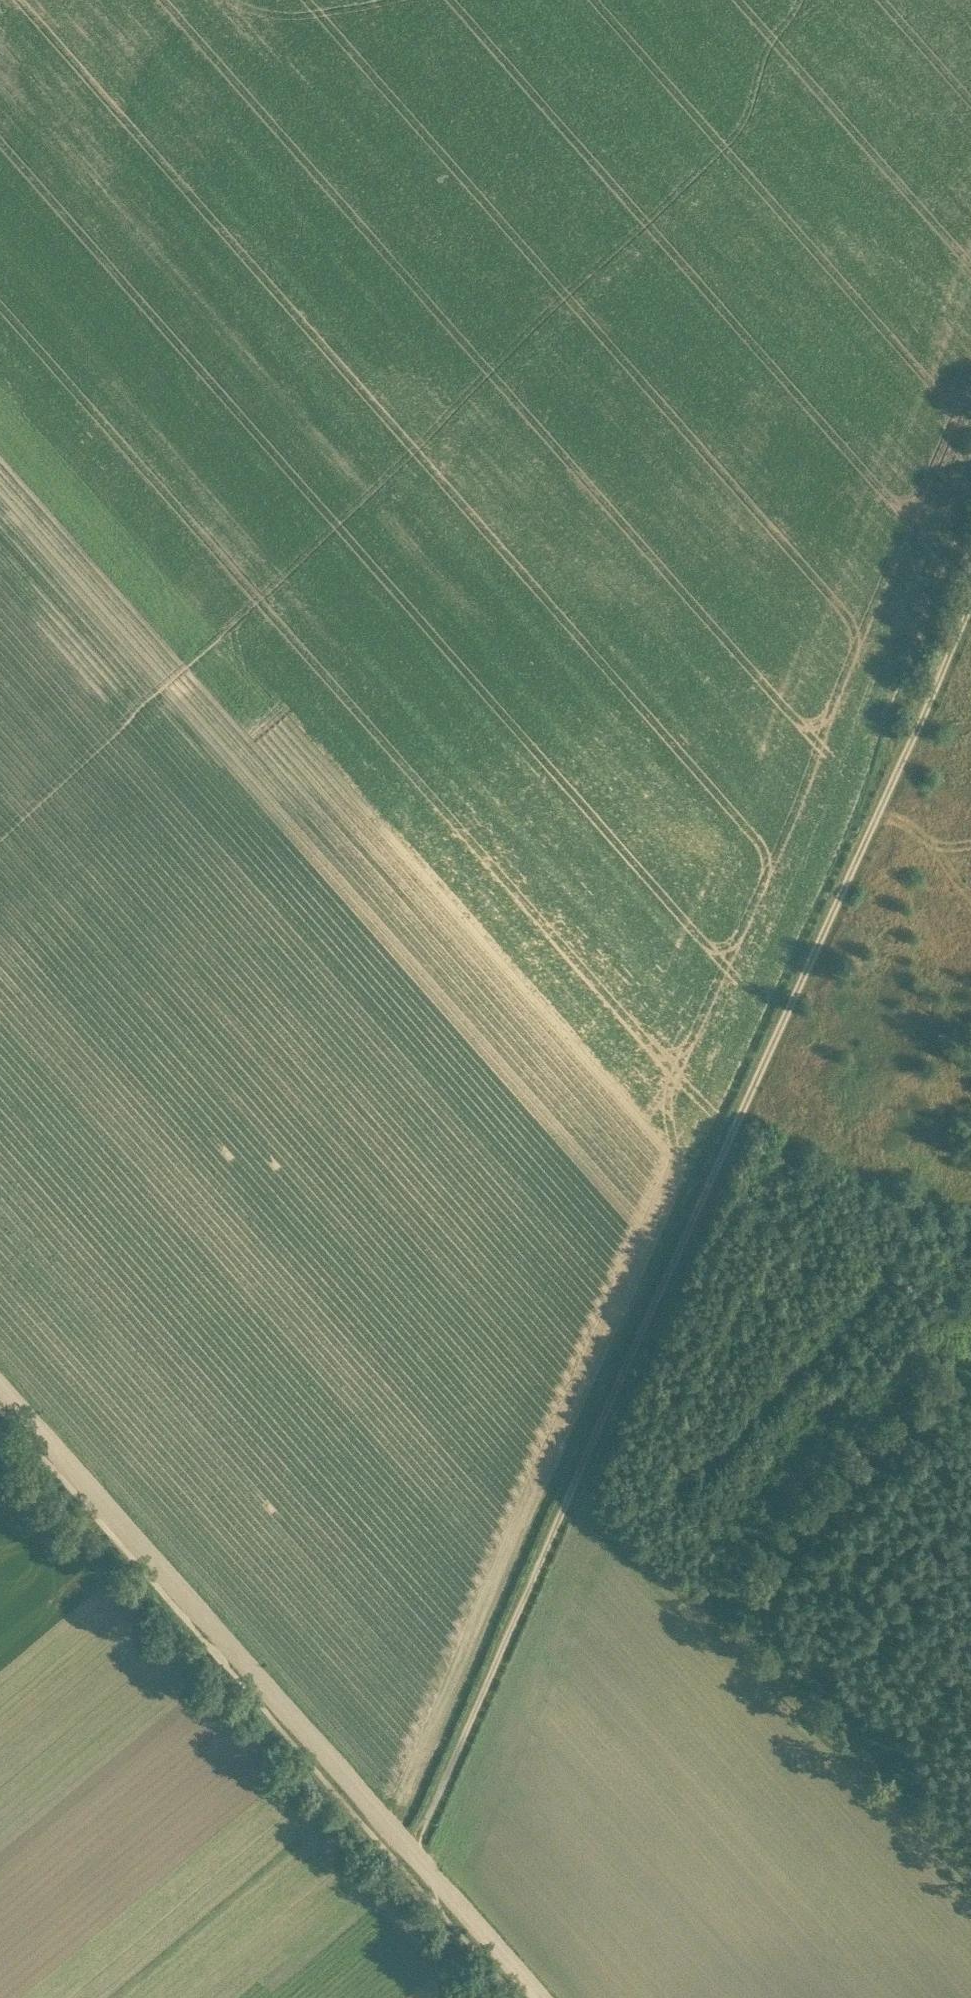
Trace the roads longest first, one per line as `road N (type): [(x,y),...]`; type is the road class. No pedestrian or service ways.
road 1 (track): [(970,620),(420,1856)]
road 2 (track): [(542,1997),(0,1380)]

